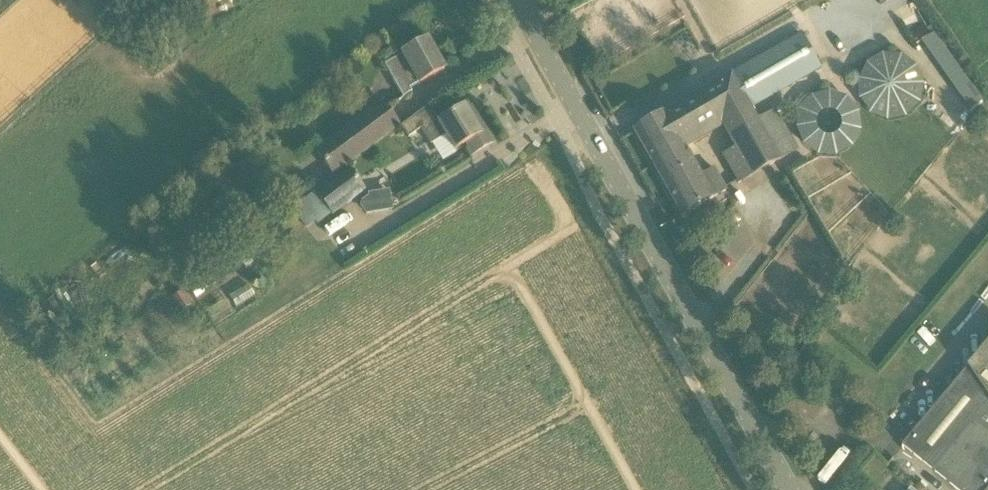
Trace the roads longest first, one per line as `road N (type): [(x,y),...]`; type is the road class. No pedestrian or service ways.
road 1 (tertiary): [(791,489),(522,0)]

